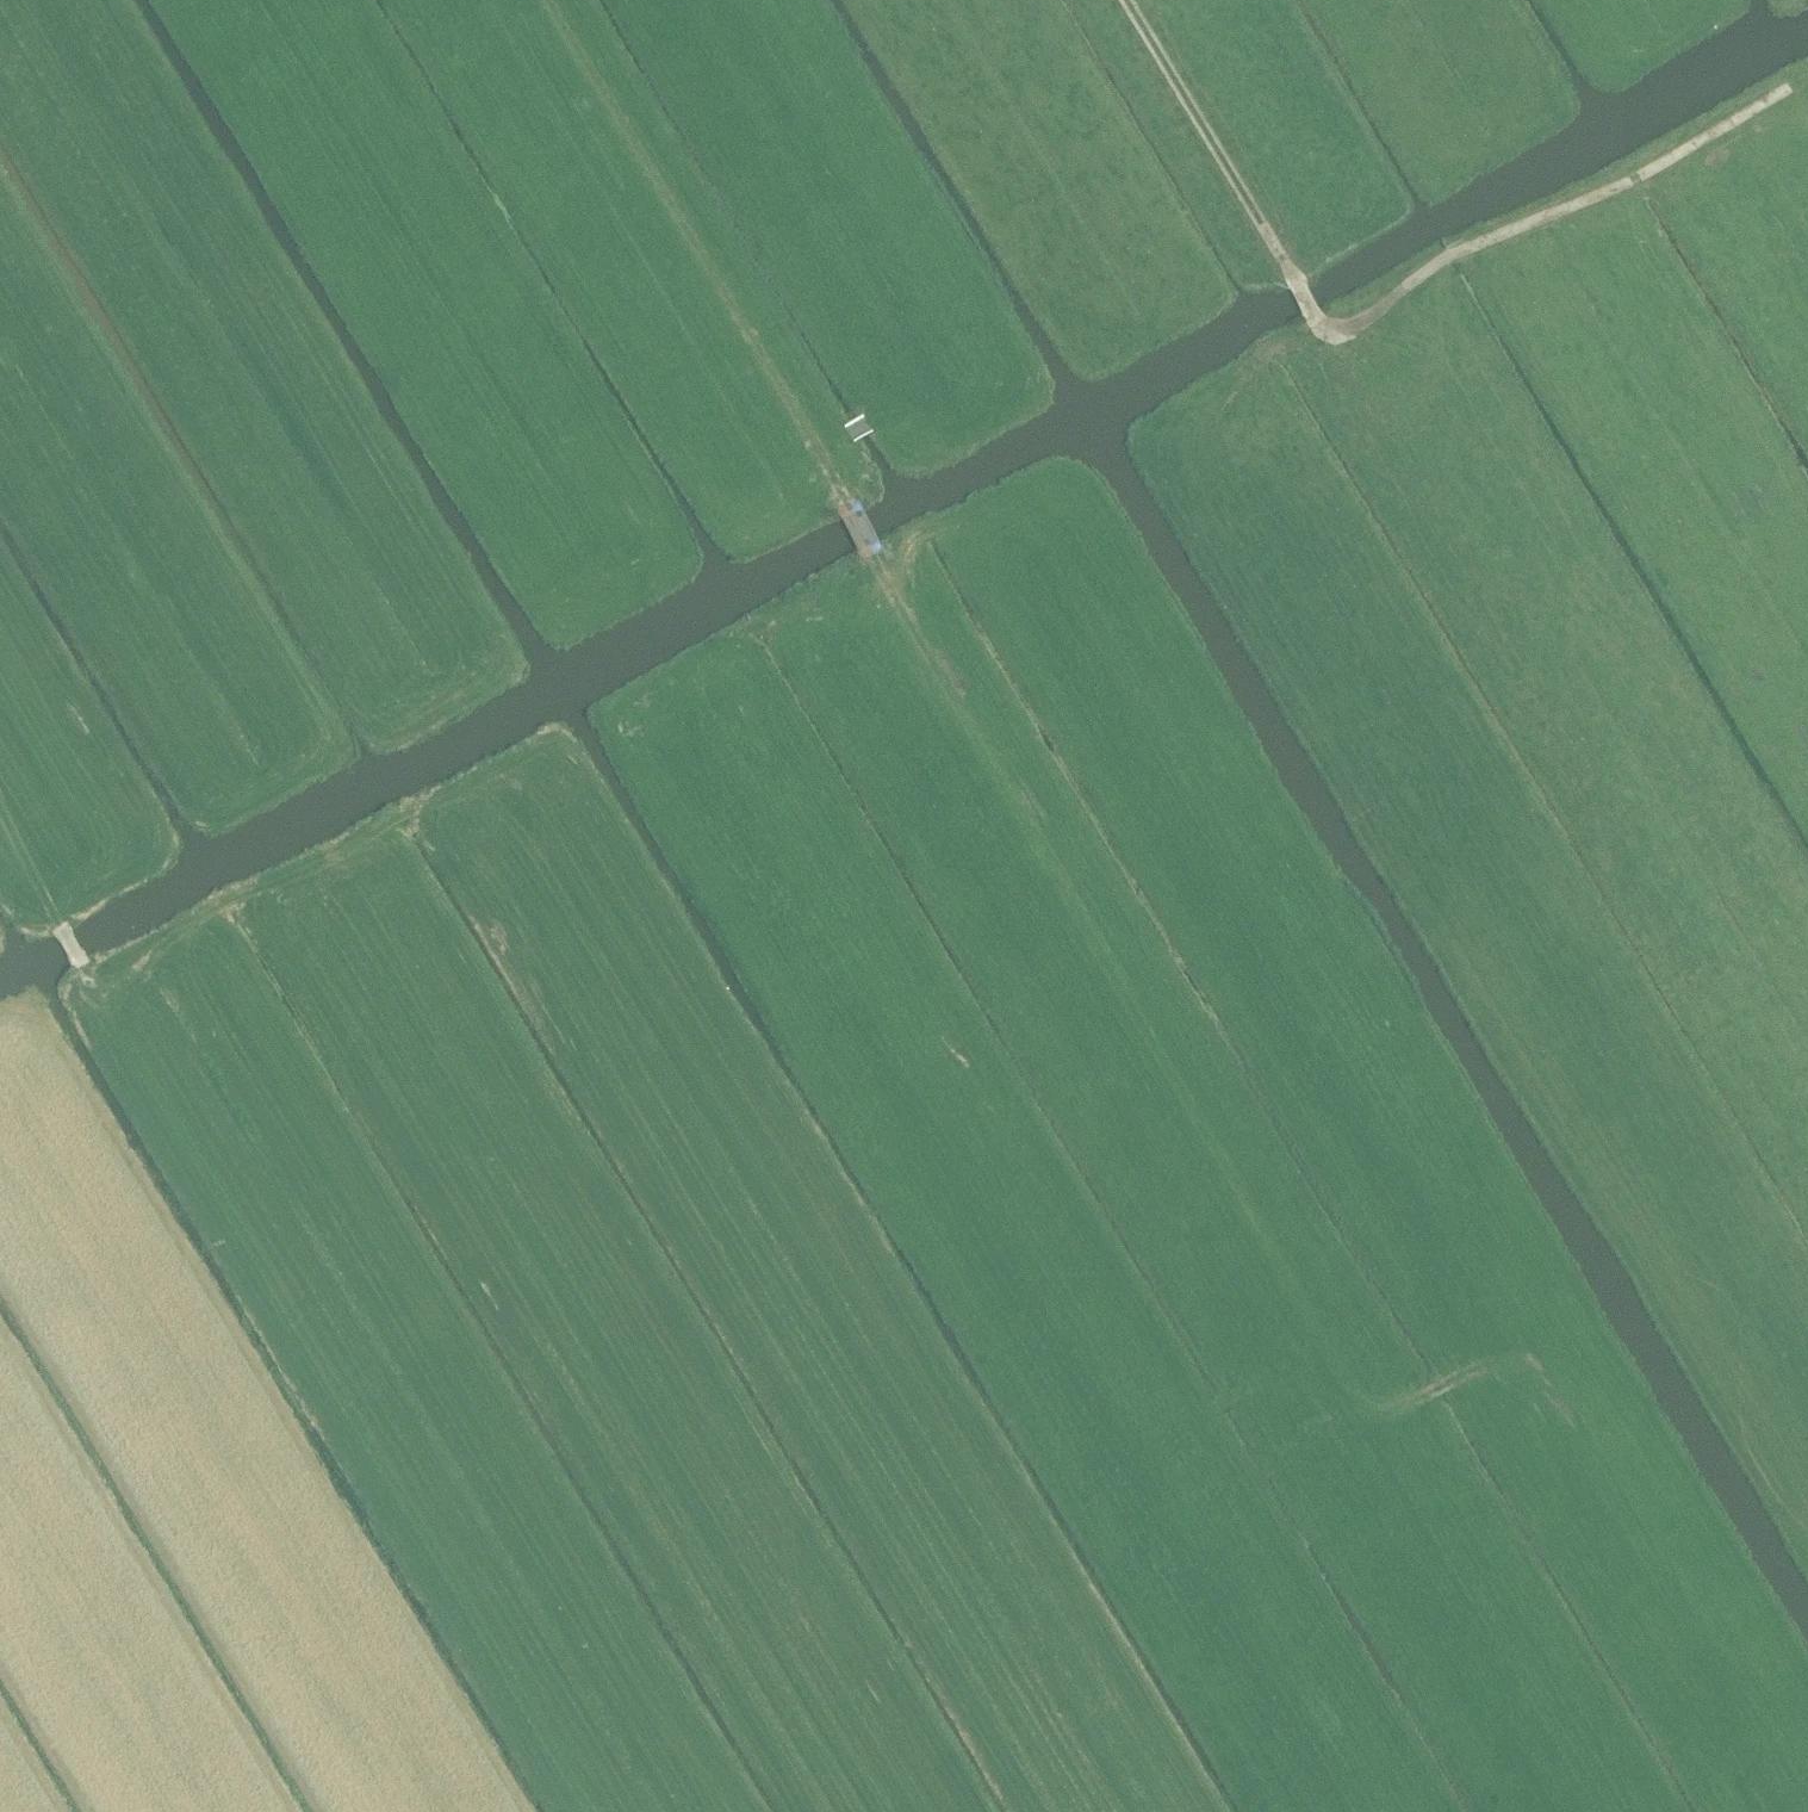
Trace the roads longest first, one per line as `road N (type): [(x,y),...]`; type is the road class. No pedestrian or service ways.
road 1 (track): [(1807,79),(1647,174),(1456,252),(1375,315),(1337,330),(1314,317),(1126,0)]
road 2 (track): [(873,552),(544,0)]
road 3 (track): [(0,825),(83,968),(126,988),(162,943),(431,809)]

